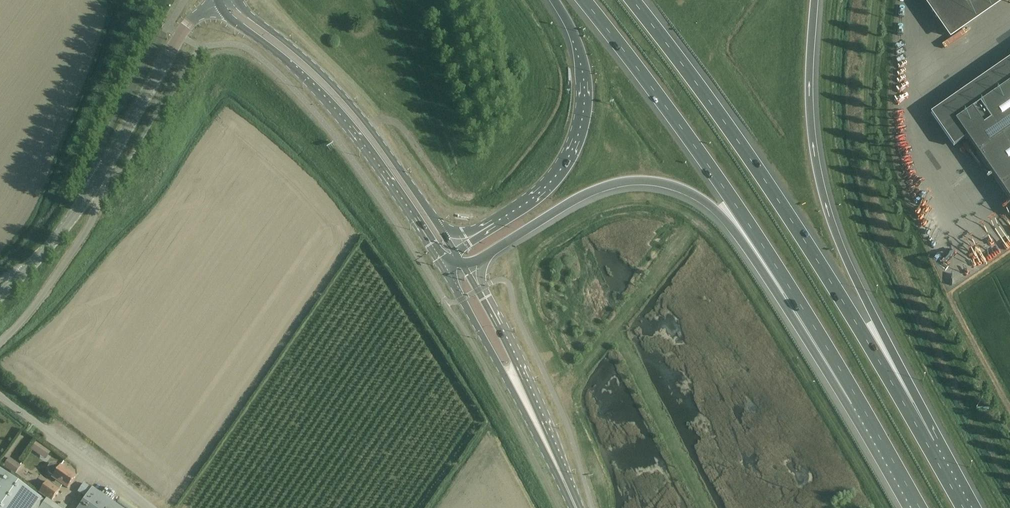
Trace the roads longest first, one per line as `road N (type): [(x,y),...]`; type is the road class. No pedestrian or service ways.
road 1 (motorway): [(927,444),(804,237),(638,0)]
road 2 (motorway): [(582,0),(692,144),(858,400)]
road 3 (motorway): [(493,252),(599,192),(647,182),(677,188),(710,203),(741,237),(822,360),(858,400)]
road 4 (motorway): [(927,444),(820,182),(810,104),(814,0)]
road 5 (primary): [(220,3),(336,111),(444,270)]
road 6 (primary): [(456,251),(344,95),(238,0)]
road 7 (motorway): [(556,0),(590,81),(573,159),(536,202),(456,251)]
road 8 (primary): [(444,270),(575,507)]
road 9 (tertiary): [(97,180),(180,36),(220,3)]
road 10 (primary): [(576,507),(497,326)]
road 11 (unclassified): [(0,344),(71,253),(102,191),(97,180)]
road 12 (unclassified): [(149,507),(0,394)]
road 13 (motorway): [(858,400),(919,507)]

